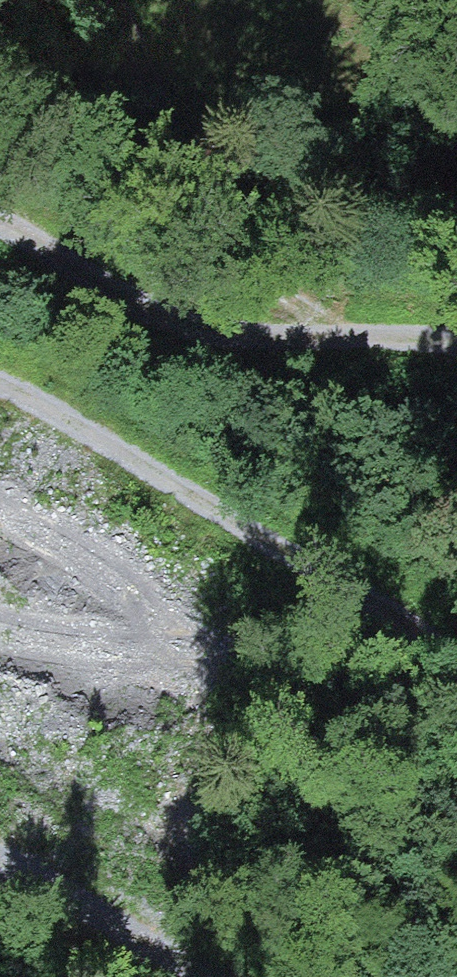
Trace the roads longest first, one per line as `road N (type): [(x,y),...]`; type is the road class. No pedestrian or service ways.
road 1 (track): [(0,390),(389,607),(456,665)]
road 2 (track): [(456,342),(366,332),(246,336),(144,305),(59,247),(0,221)]
road 3 (track): [(195,976),(61,889),(0,863)]

